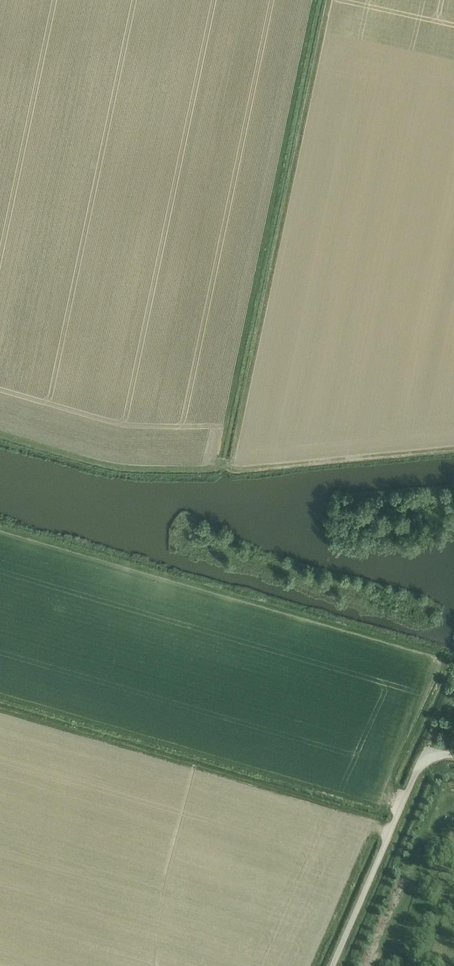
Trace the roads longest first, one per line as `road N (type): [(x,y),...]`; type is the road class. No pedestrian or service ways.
road 1 (track): [(316,0),(217,469),(112,465),(0,434)]
road 2 (track): [(217,469),(453,447)]
road 3 (unclassified): [(332,965),(405,797)]

